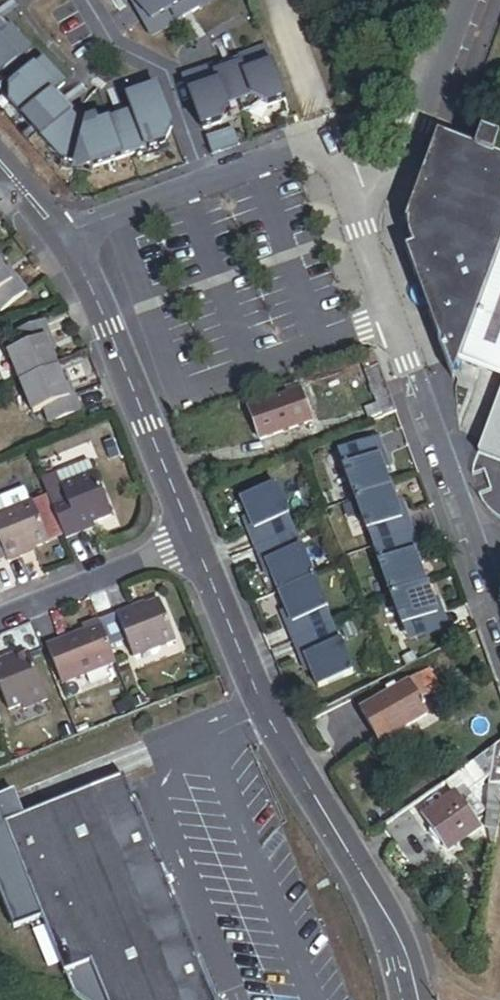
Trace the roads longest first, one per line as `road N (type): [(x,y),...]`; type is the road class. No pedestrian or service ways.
road 1 (residential): [(195,540),(267,718),(380,919),(409,999)]
road 2 (residential): [(0,179),(47,235),(101,328),(195,540)]
road 3 (residential): [(499,625),(369,252)]
road 4 (residential): [(369,252),(464,0)]
road 5 (residential): [(195,540),(0,621)]
road 6 (residential): [(326,139),(369,252)]

